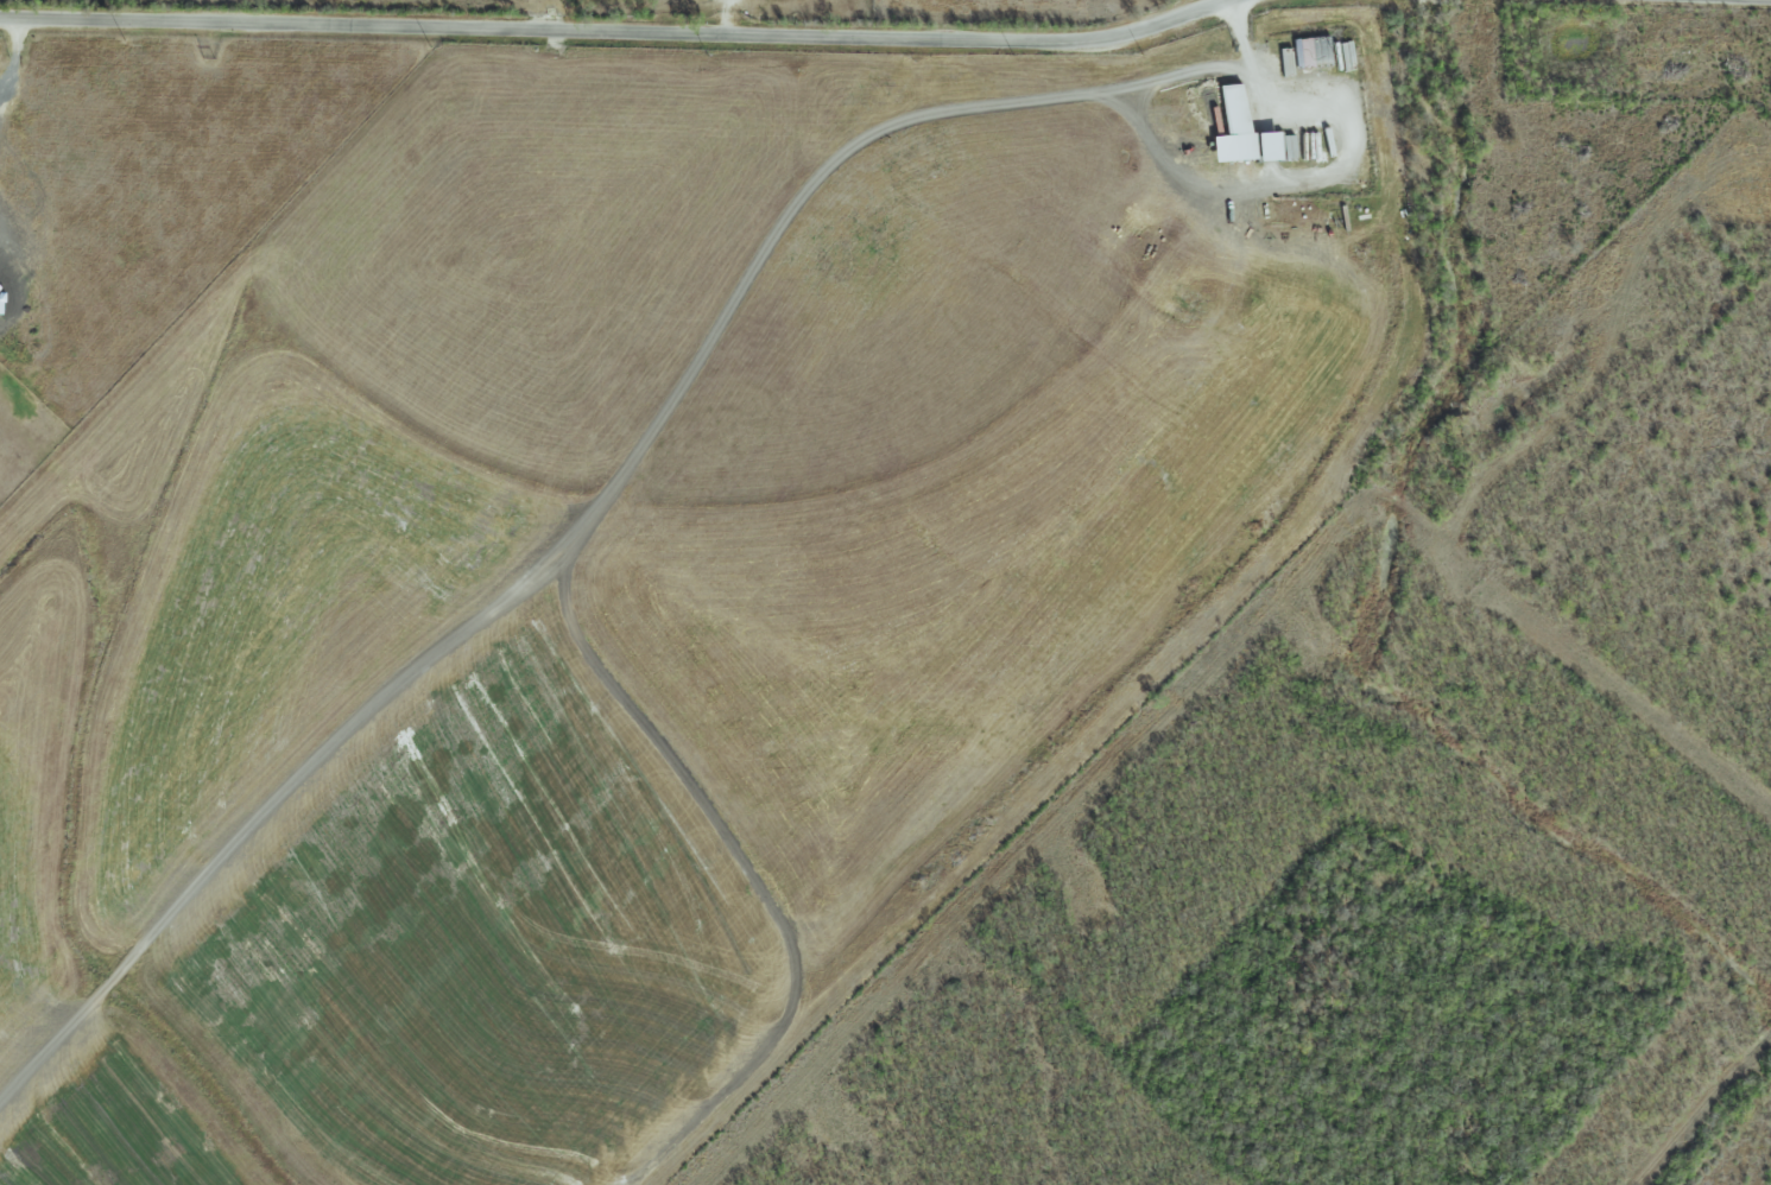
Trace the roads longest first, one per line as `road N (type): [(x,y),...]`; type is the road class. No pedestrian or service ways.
road 1 (residential): [(0,17),(1081,43),(1140,32),(1229,0)]

